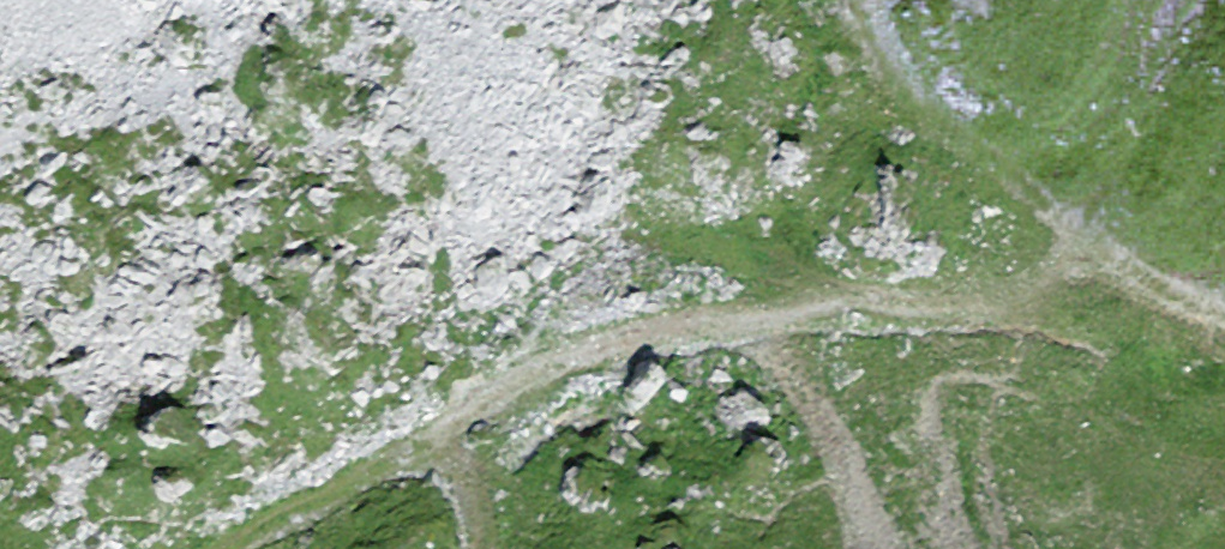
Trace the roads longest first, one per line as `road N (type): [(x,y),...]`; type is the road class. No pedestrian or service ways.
road 1 (track): [(455,420),(540,370),(626,338),(745,325),(829,299),(964,300),(1036,285),(1099,252),(1224,311)]
road 2 (track): [(1099,252),(901,85),(860,0)]
road 3 (track): [(455,420),(220,548)]
road 4 (track): [(745,325),(781,354),(886,548)]
road 5 (track): [(455,420),(453,454),(472,548)]

